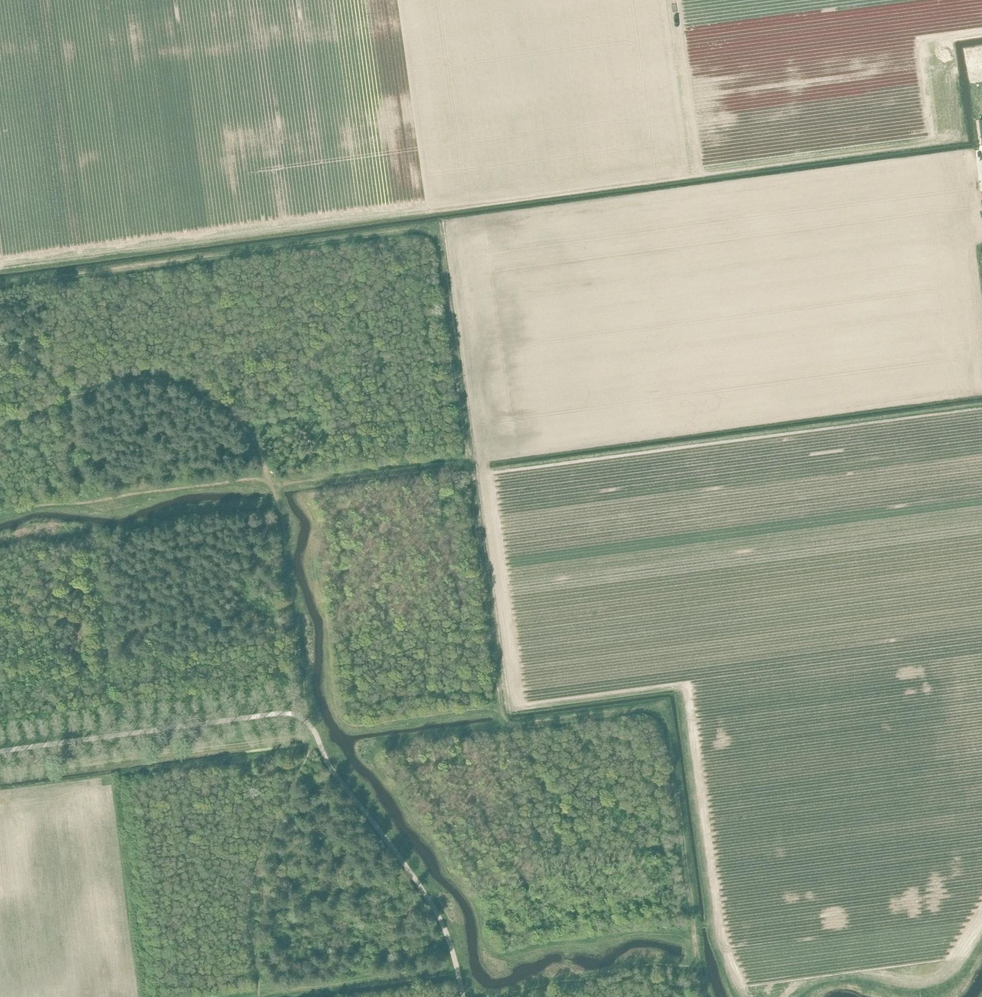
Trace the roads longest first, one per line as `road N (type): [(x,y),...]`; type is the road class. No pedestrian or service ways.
road 1 (track): [(698,966),(664,722),(631,710),(525,725),(505,719),(435,242),(408,235),(0,287)]

